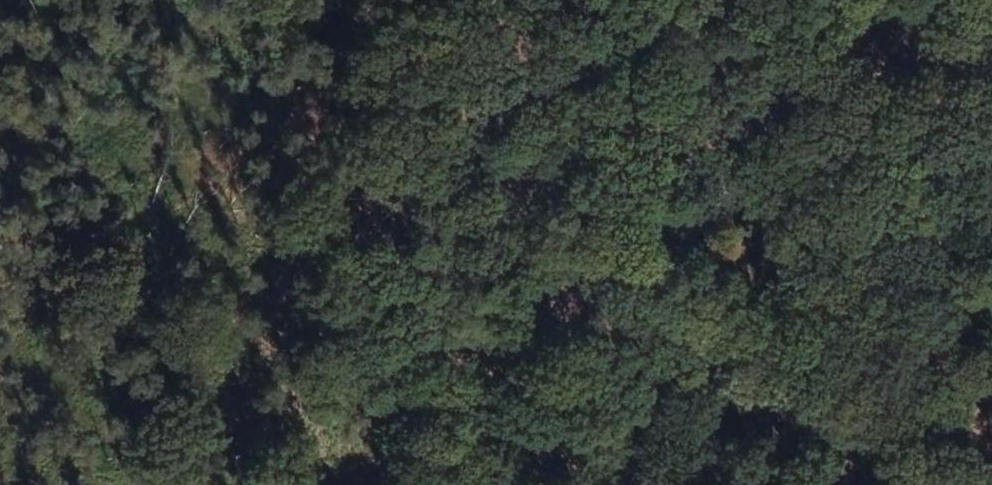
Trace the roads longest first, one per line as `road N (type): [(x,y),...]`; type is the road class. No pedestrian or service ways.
road 1 (track): [(472,484),(832,0)]

